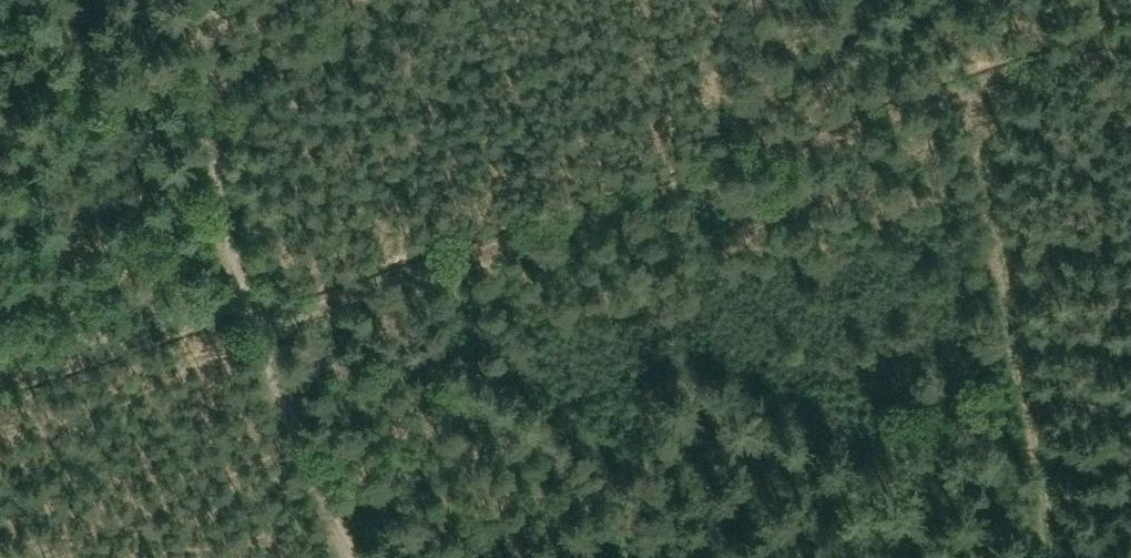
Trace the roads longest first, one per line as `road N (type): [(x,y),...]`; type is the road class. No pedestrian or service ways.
road 1 (track): [(1130,30),(264,305),(108,343),(0,380)]
road 2 (track): [(956,90),(1047,557)]
road 3 (track): [(264,305),(226,170),(223,0)]
road 4 (track): [(264,305),(355,557)]

